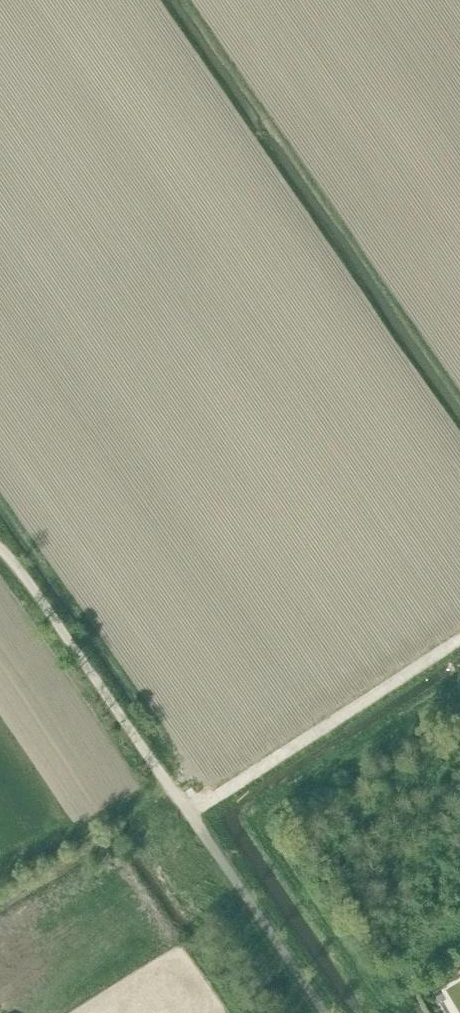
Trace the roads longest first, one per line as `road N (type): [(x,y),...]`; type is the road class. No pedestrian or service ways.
road 1 (track): [(0,884),(133,815),(226,782),(459,633)]

